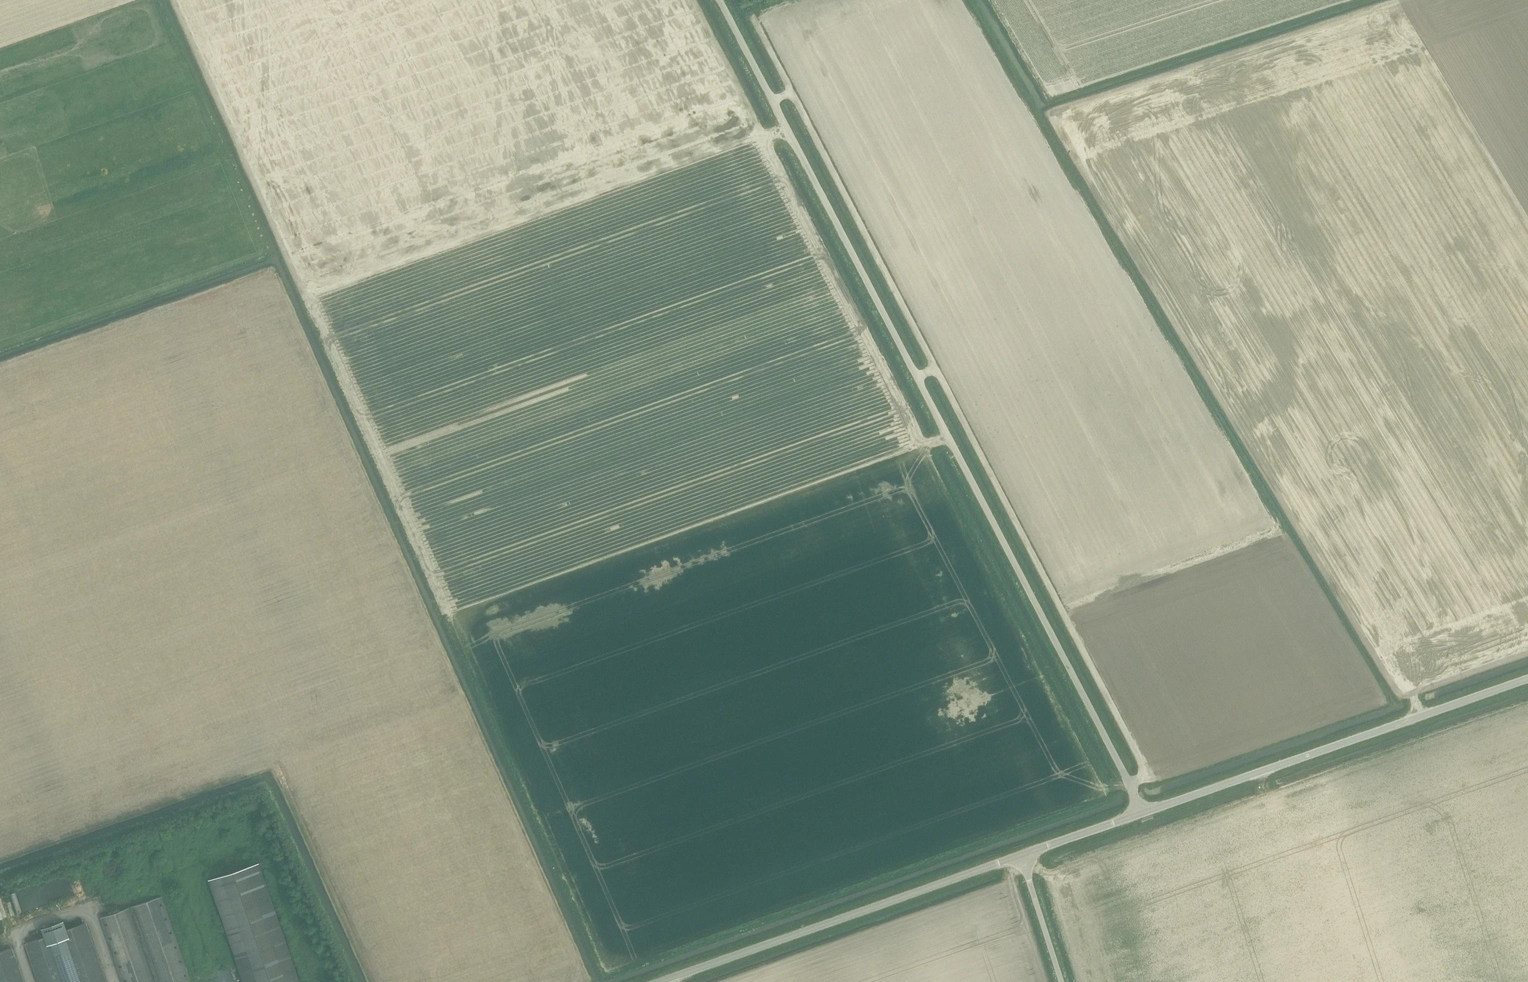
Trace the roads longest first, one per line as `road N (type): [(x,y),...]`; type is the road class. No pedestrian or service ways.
road 1 (unclassified): [(1143,812),(721,0)]
road 2 (track): [(1127,783),(1147,775),(751,13)]
road 3 (unclassified): [(1143,812),(1527,679)]
road 4 (unclassified): [(655,981),(1021,855)]
road 5 (unclassified): [(1061,981),(1021,855)]
road 6 (unclassified): [(1021,855),(1143,812)]

